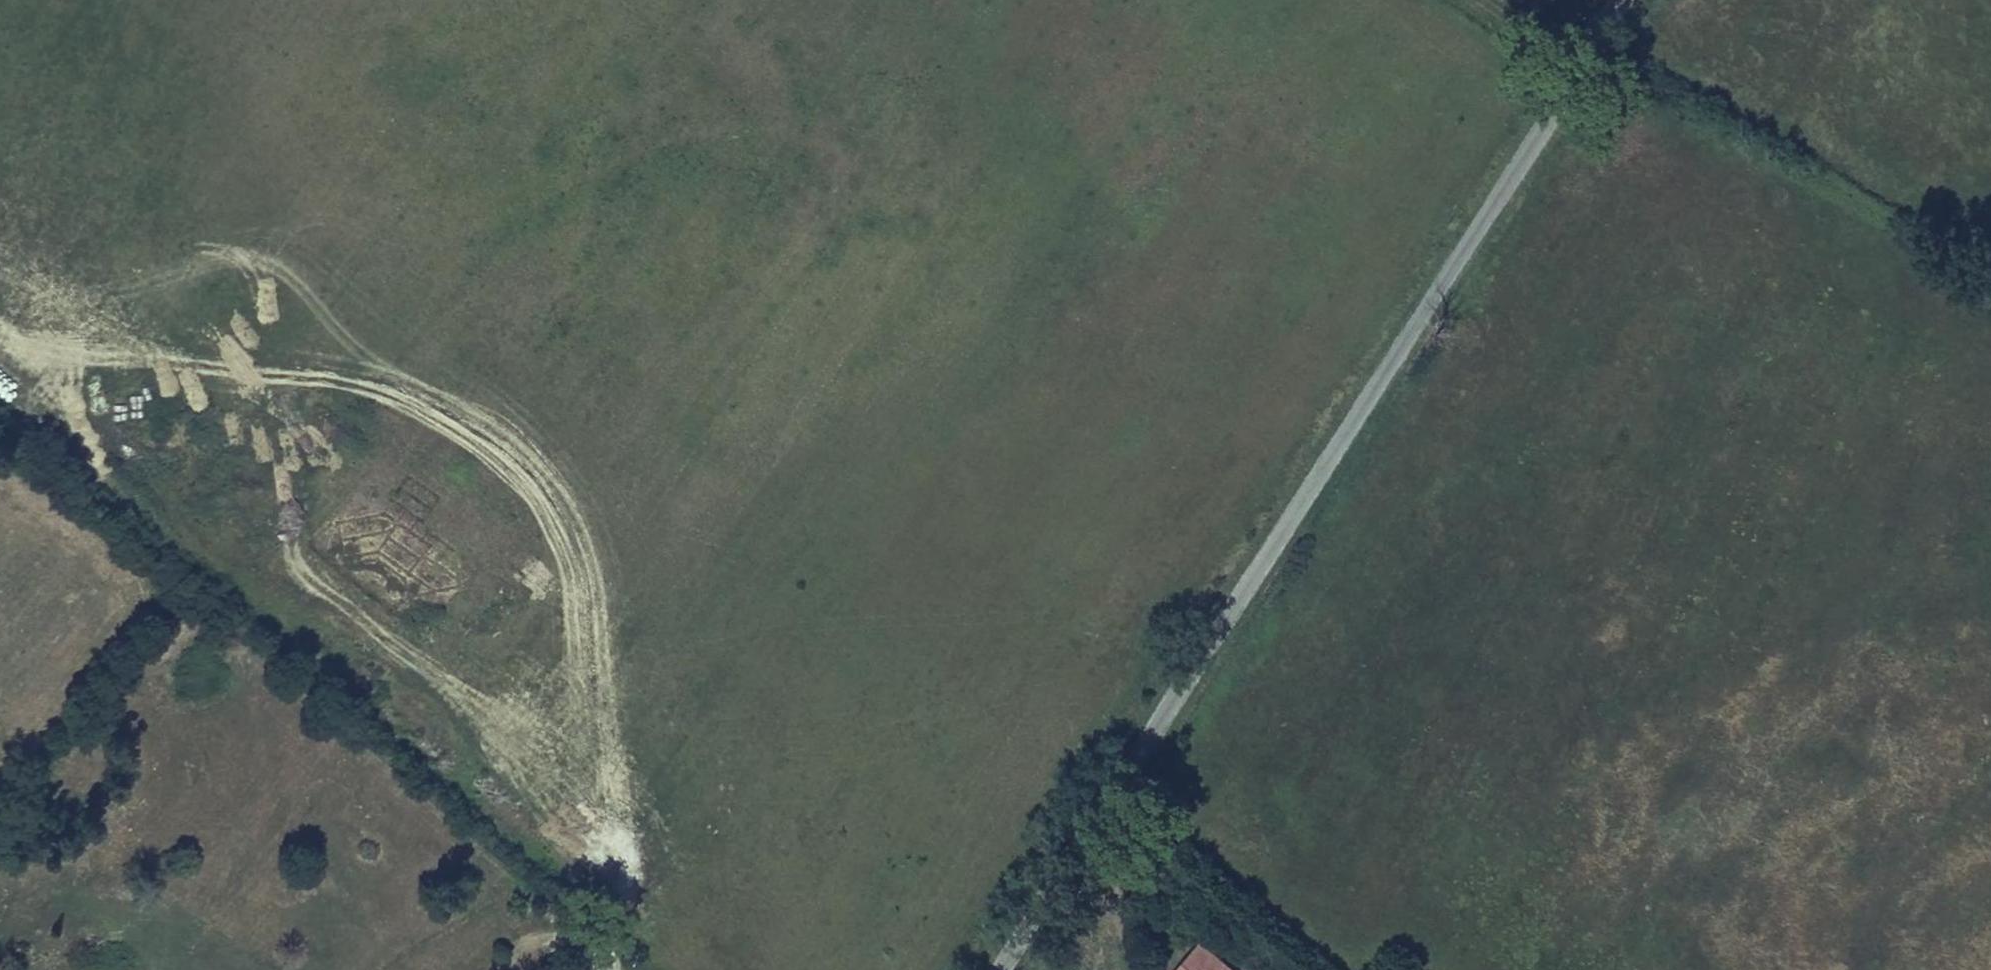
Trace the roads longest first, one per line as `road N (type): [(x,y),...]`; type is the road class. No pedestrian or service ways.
road 1 (unclassified): [(996,969),(1621,0)]
road 2 (track): [(1578,70),(1477,0)]

